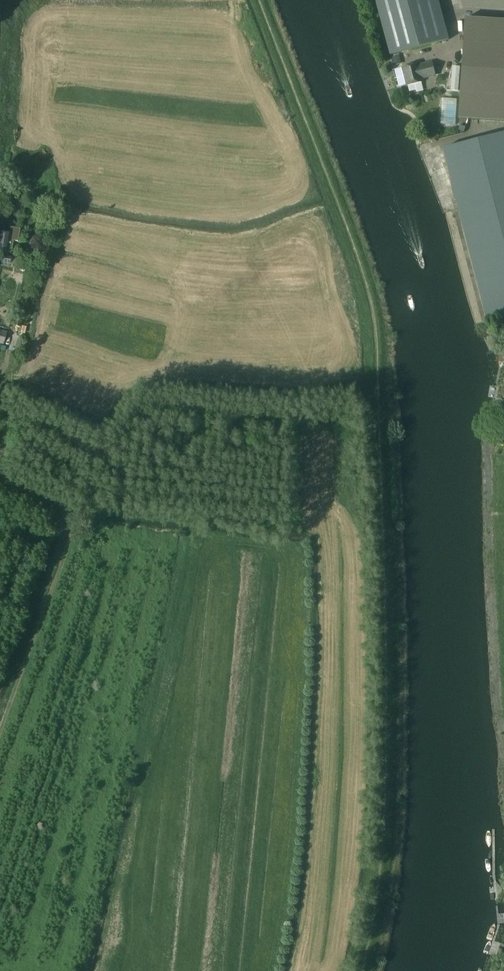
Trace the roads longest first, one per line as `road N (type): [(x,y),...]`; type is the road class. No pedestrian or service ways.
road 1 (track): [(231,970),(273,563),(261,546),(207,539)]
road 2 (track): [(0,725),(76,524),(92,508),(108,502),(191,517),(207,539)]

